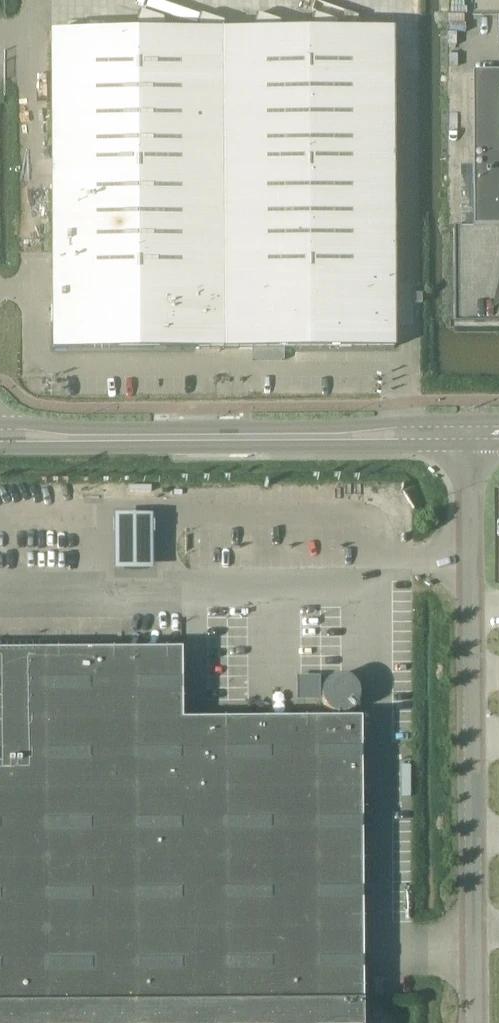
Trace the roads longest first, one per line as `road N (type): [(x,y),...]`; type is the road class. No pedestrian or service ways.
road 1 (unclassified): [(473,1022),(466,431)]
road 2 (tertiary): [(104,436),(316,435)]
road 3 (tertiary): [(316,435),(396,445),(466,431)]
road 4 (tertiary): [(466,431),(394,421),(316,435)]

